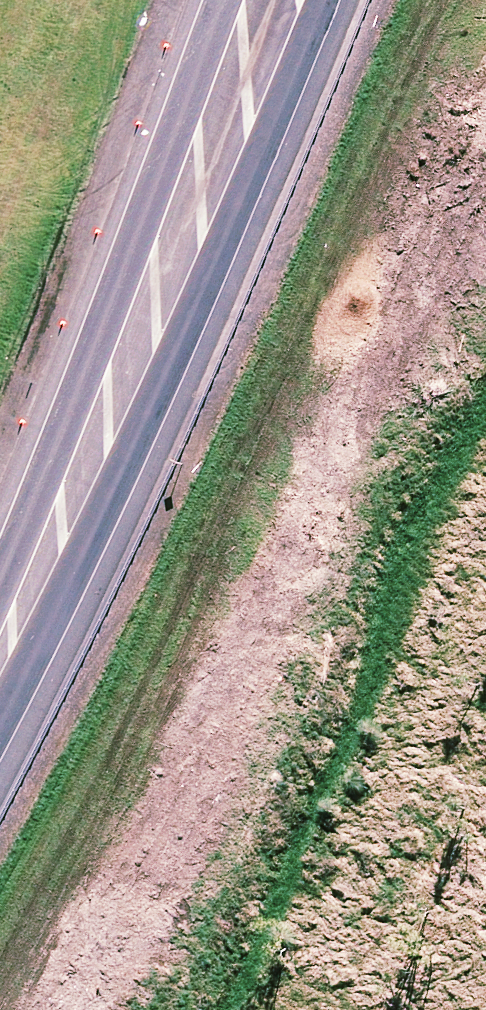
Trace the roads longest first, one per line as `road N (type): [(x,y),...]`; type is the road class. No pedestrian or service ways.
road 1 (trunk): [(399,0),(261,358),(0,931)]
road 2 (trunk): [(0,595),(238,0)]
road 3 (trunk): [(0,401),(226,0)]
road 4 (trunk): [(180,367),(0,779)]
road 5 (trunk): [(180,367),(375,0)]
road 6 (trunk): [(0,696),(180,367)]

